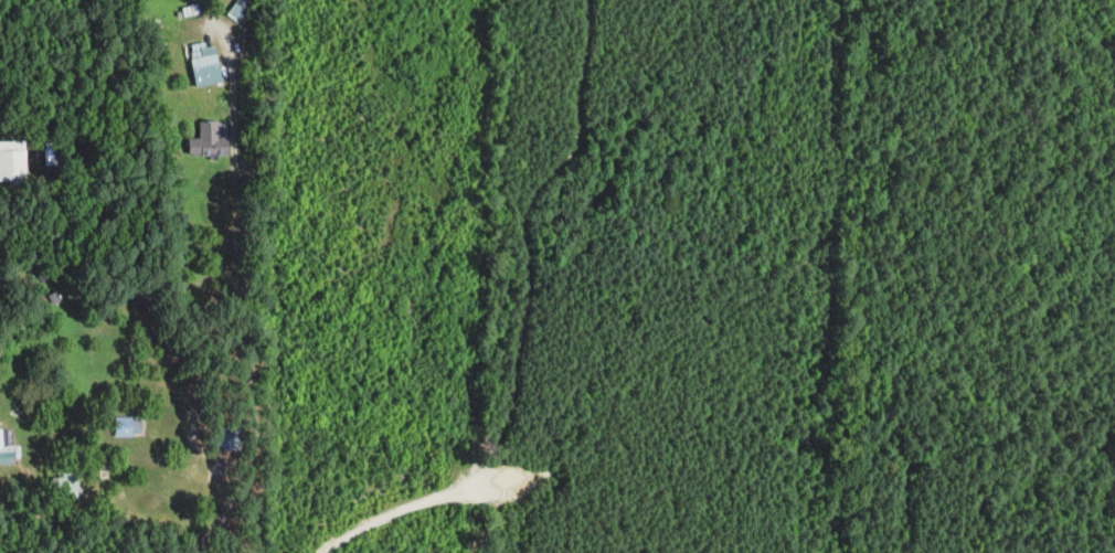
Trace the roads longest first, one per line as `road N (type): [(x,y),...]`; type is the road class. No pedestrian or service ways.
road 1 (track): [(951,145),(911,172),(874,222),(811,245),(768,286),(624,374),(585,451),(502,482)]
road 2 (track): [(583,0),(575,136),(522,213),(527,268),(498,438),(502,482)]
road 3 (track): [(807,257),(825,269),(831,298),(819,383),(803,401),(818,472),(795,529),(795,552)]
road 4 (residential): [(319,552),(376,517),(502,482)]

